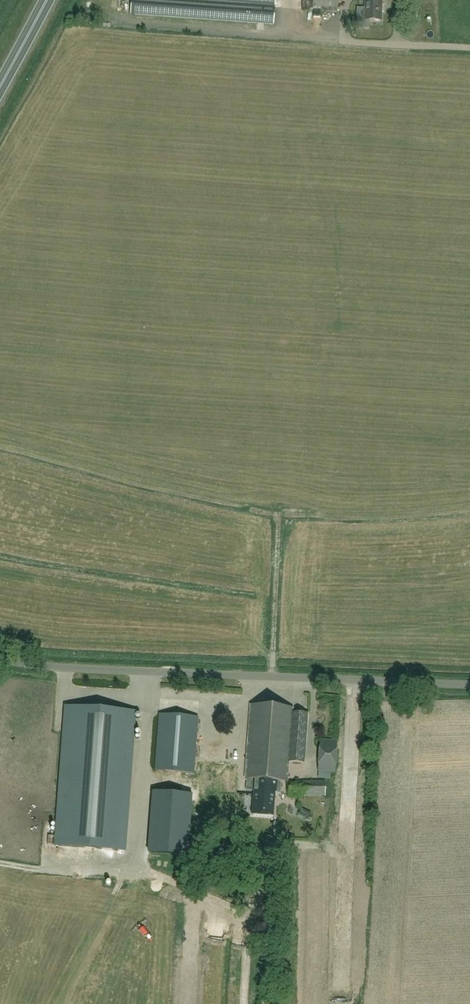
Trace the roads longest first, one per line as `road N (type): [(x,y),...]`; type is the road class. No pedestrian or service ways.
road 1 (unclassified): [(0,659),(469,683)]

